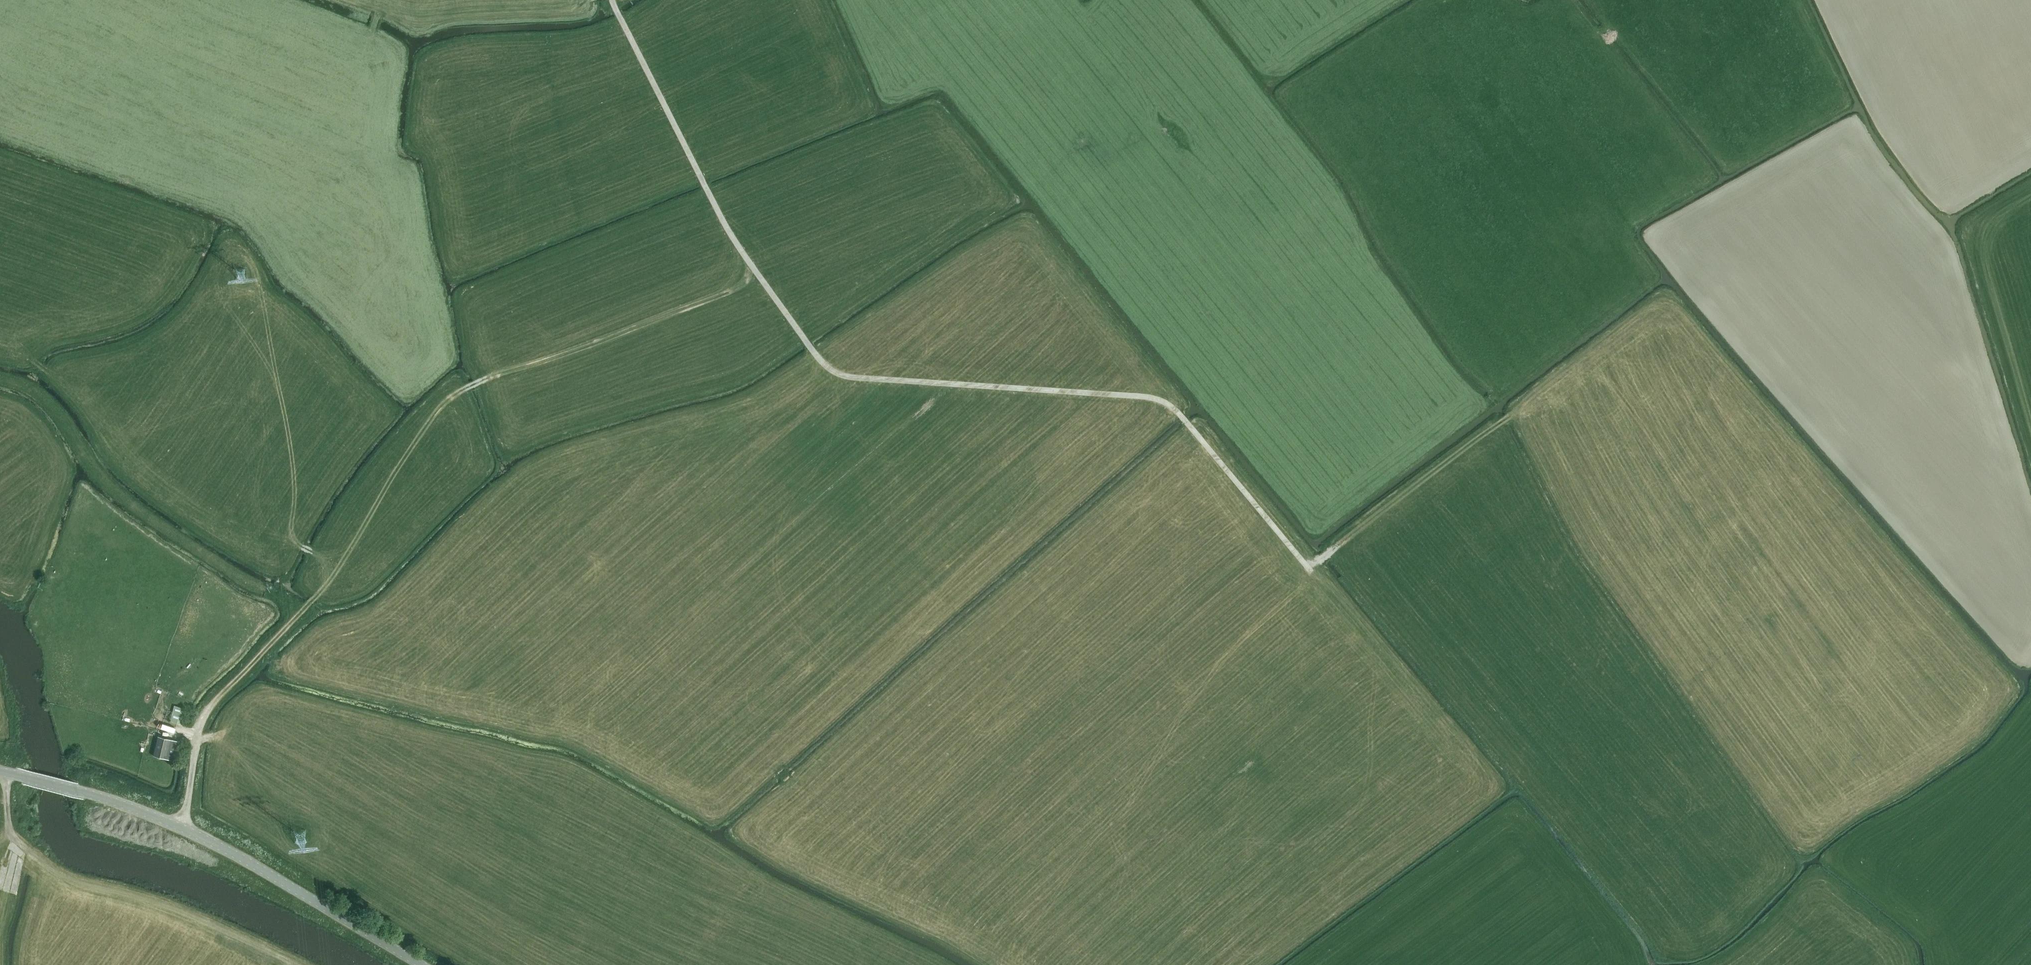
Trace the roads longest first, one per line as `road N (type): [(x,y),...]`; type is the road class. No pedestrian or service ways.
road 1 (track): [(613,0),(733,239),(833,371),(1160,400),(1185,418),(1309,570)]
road 2 (track): [(184,828),(203,717),(324,588),(434,414),(458,392),(739,285),(751,264)]
road 3 (tertiary): [(423,964),(184,828),(0,771)]

